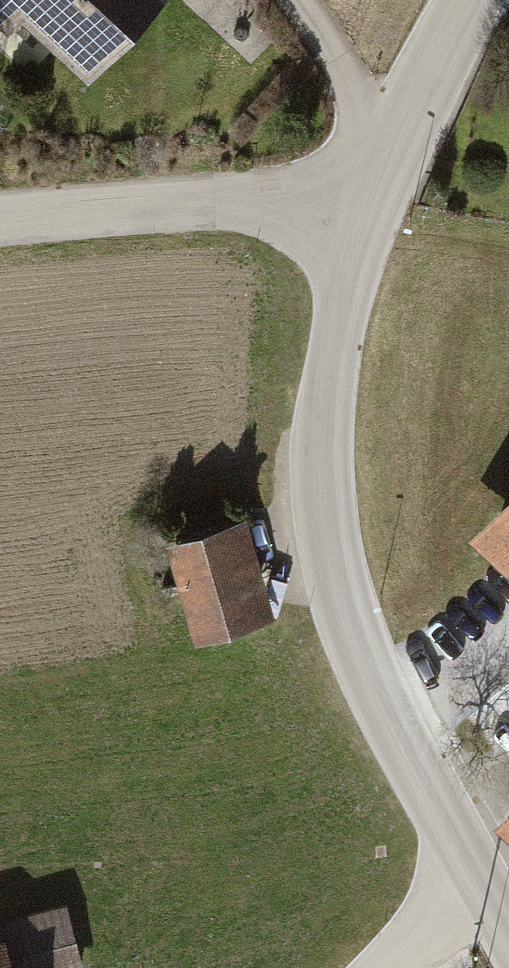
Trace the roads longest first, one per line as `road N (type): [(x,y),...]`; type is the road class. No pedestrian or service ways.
road 1 (tertiary): [(487,898),(382,700),(332,550),(324,473),(330,380),(374,189)]
road 2 (tertiary): [(374,189),(0,221)]
road 3 (unclassified): [(391,151),(298,0)]
road 4 (tertiary): [(391,151),(467,0)]

